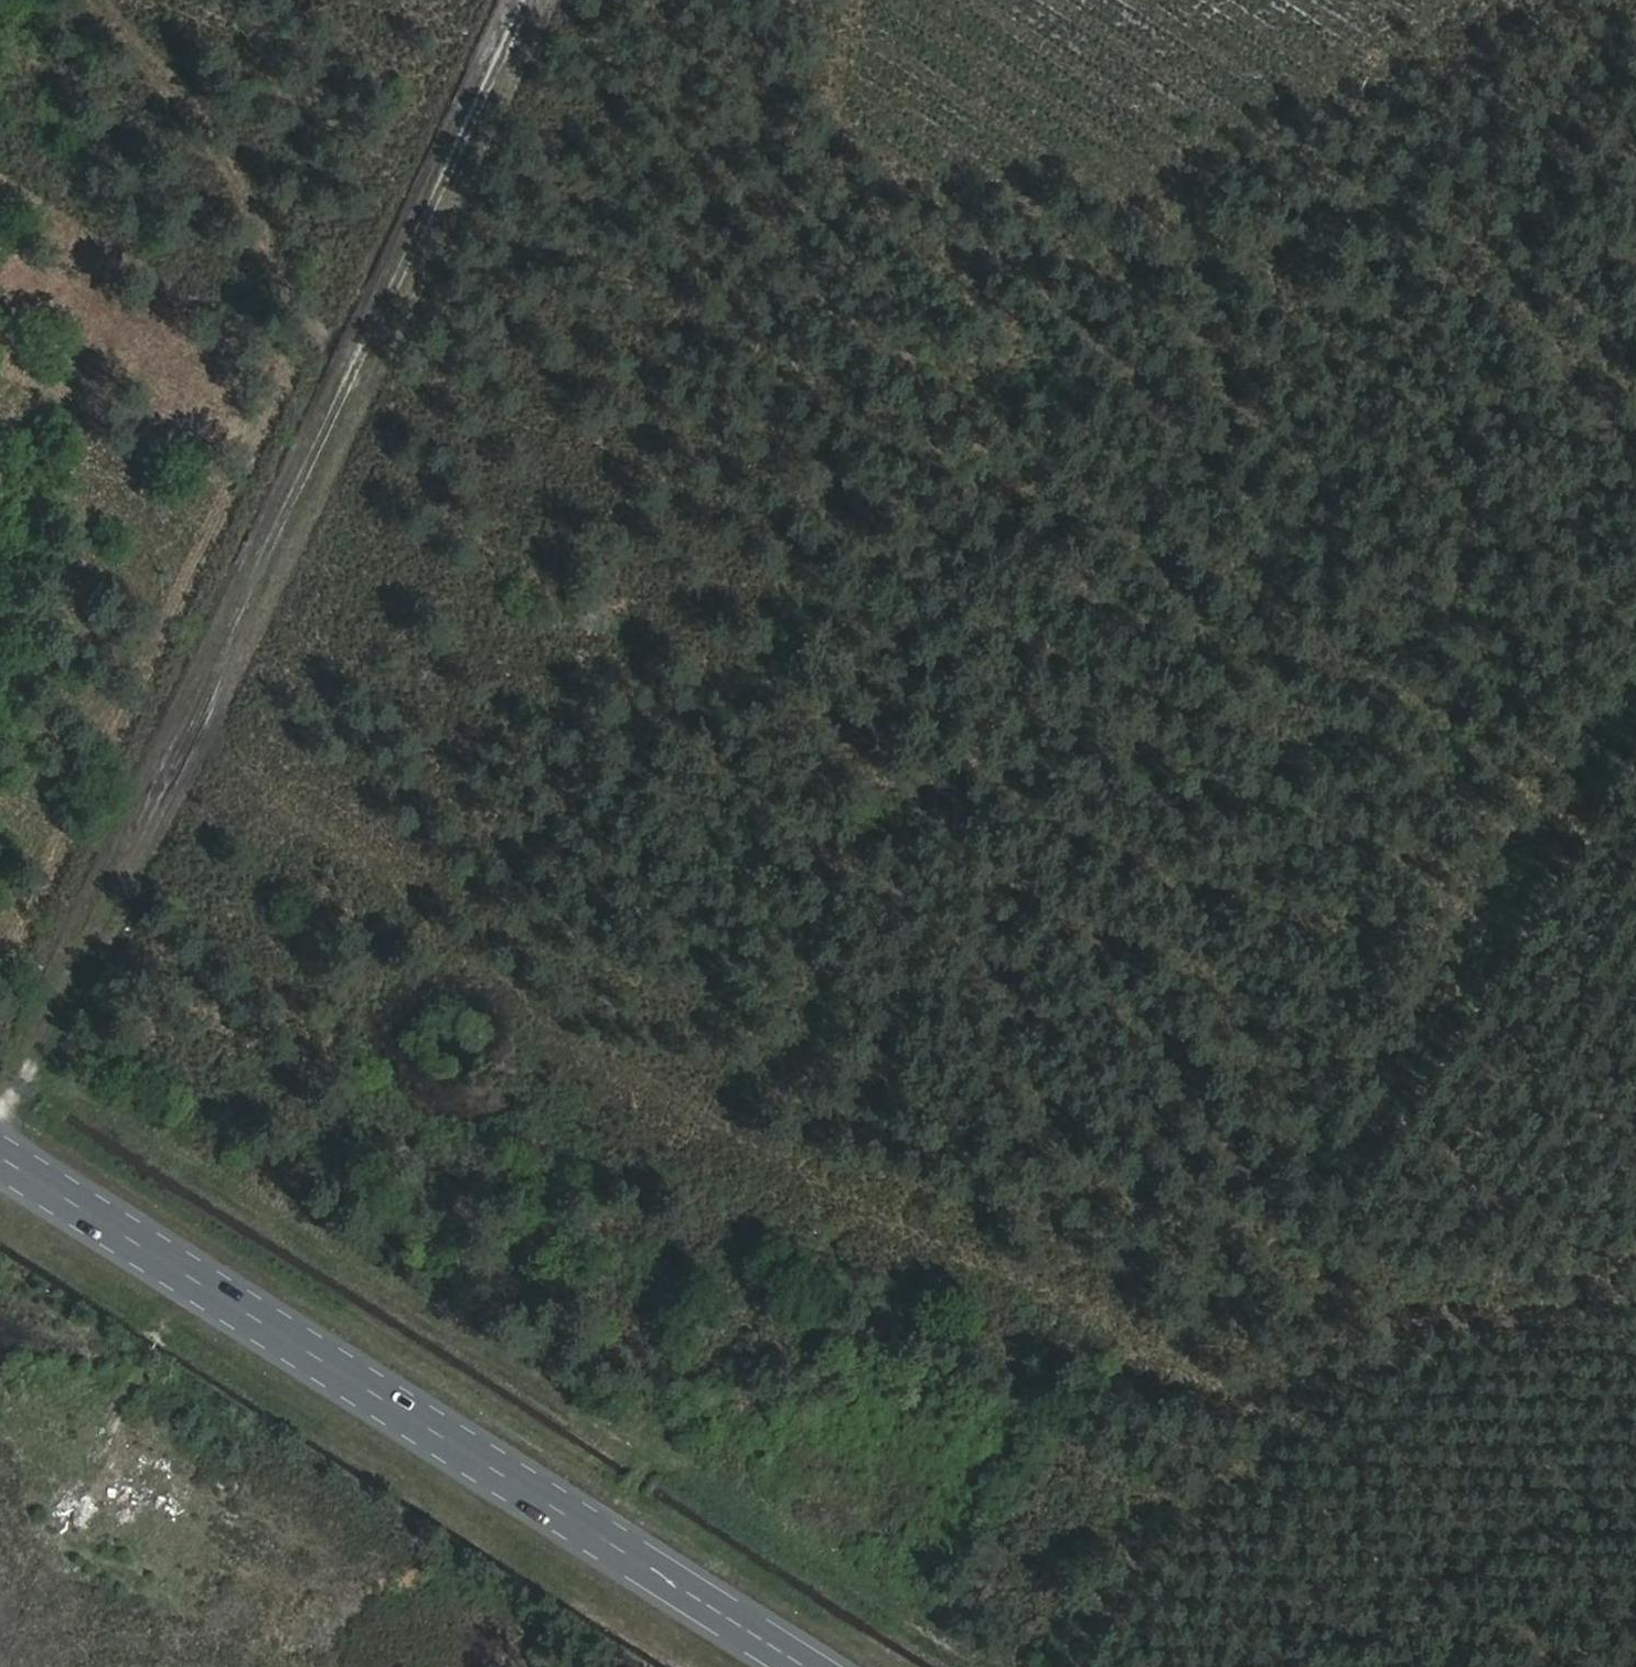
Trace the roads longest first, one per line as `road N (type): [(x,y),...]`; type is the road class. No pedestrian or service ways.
road 1 (track): [(506,0),(0,1082)]
road 2 (primary): [(799,1666),(0,1159)]

